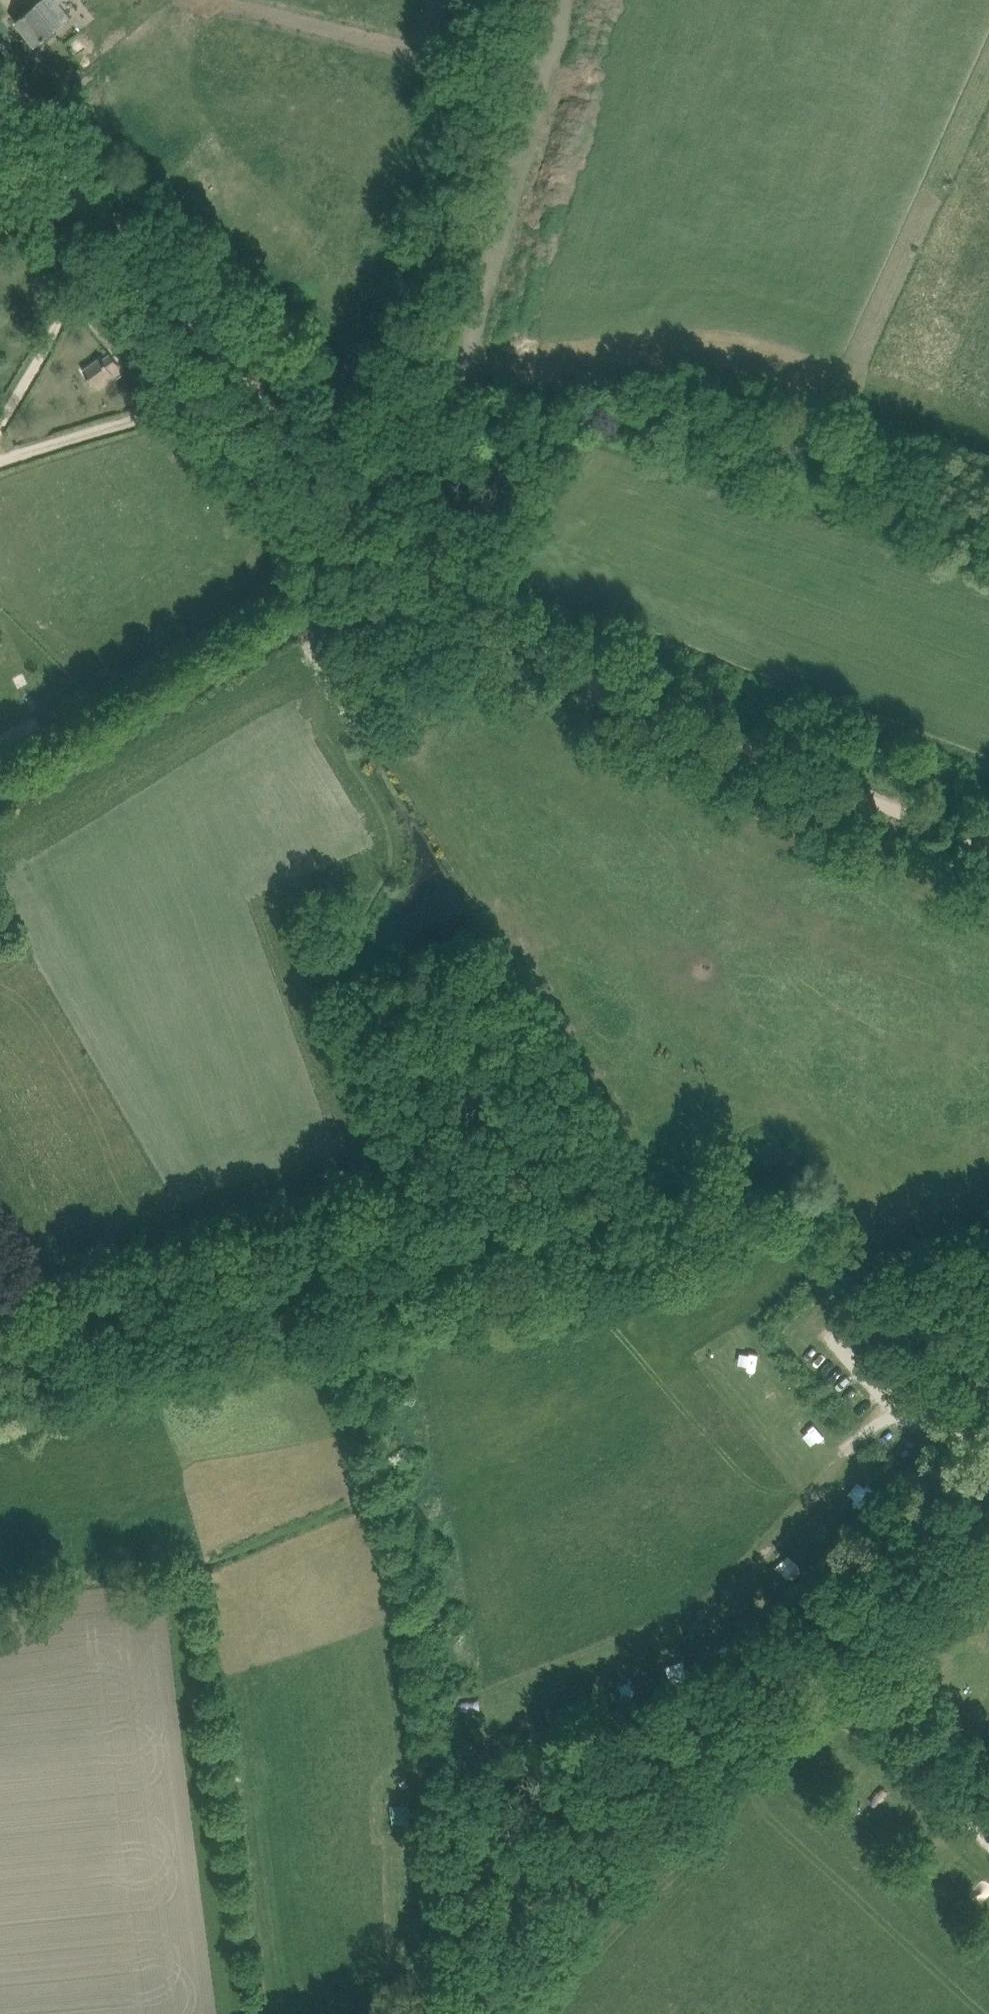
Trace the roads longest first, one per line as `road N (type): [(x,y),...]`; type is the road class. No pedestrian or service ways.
road 1 (track): [(498,632),(384,555),(0,81)]
road 2 (track): [(988,845),(741,751),(498,632)]
road 3 (track): [(988,1466),(798,1671)]

